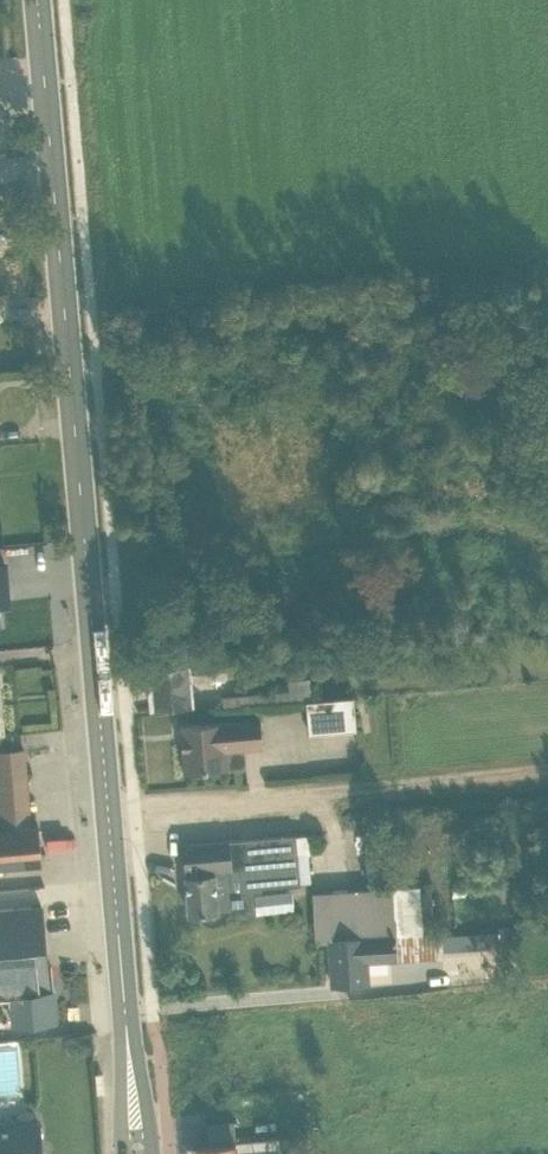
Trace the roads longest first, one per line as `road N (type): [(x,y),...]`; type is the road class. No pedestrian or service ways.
road 1 (primary): [(137,1153),(36,0)]
road 2 (track): [(107,810),(547,773)]

